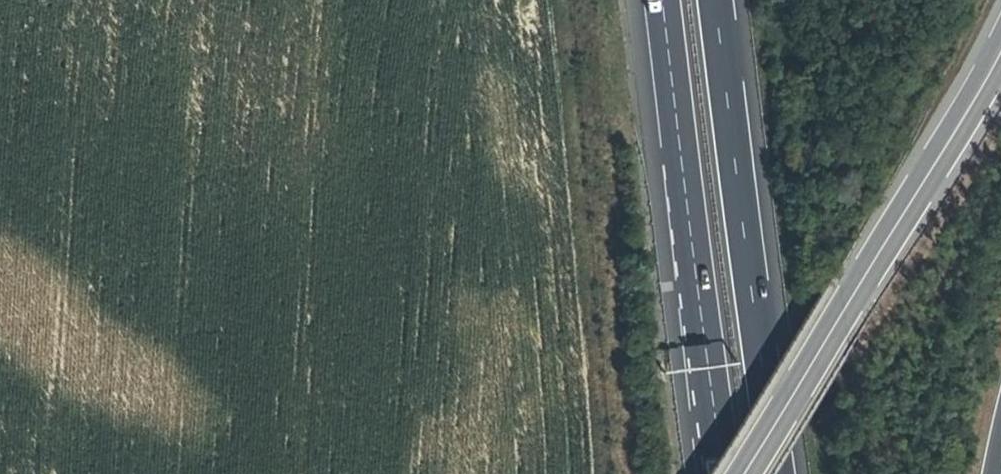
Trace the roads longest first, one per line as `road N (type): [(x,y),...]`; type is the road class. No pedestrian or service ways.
road 1 (primary): [(1000,51),(740,473)]
road 2 (motorway): [(778,473),(713,0)]
road 3 (motorway): [(664,0),(728,473)]

